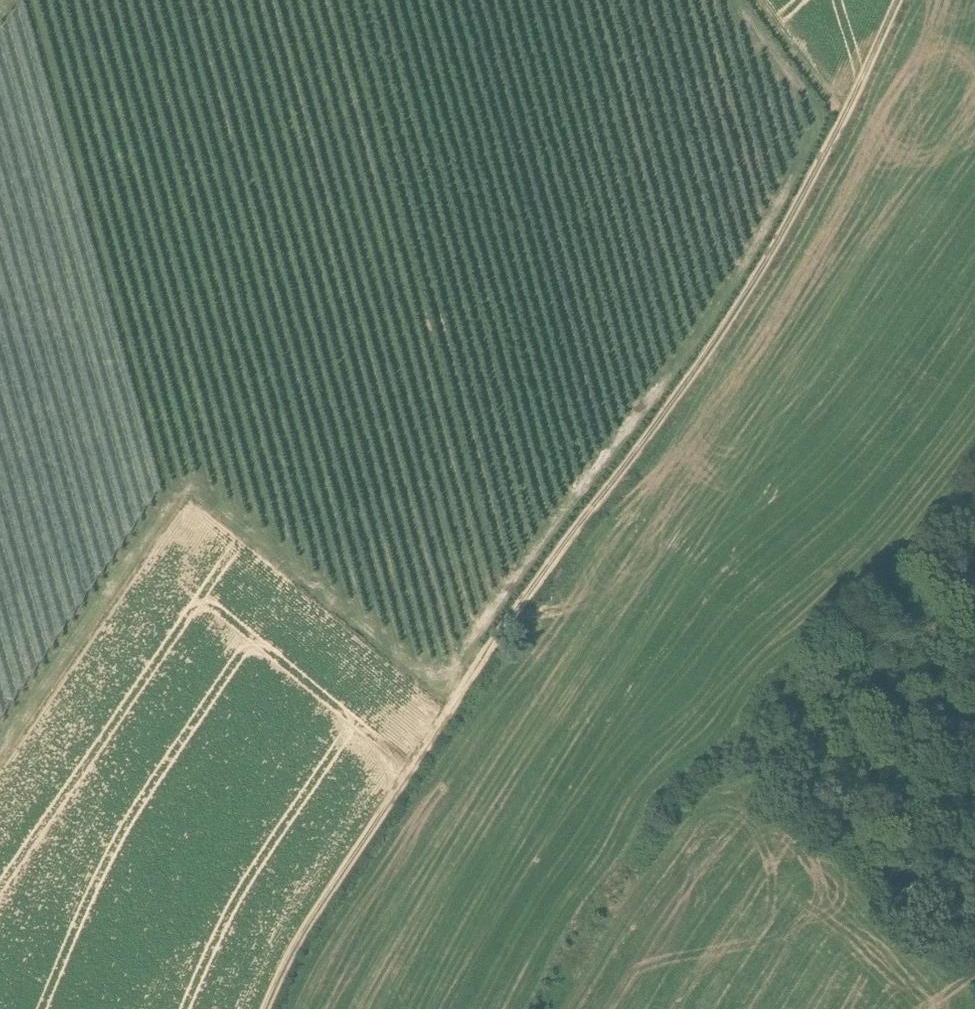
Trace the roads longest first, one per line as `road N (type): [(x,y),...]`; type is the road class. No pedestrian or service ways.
road 1 (track): [(265,1008),(310,919),(532,586),(732,315),(818,164),(896,0)]

